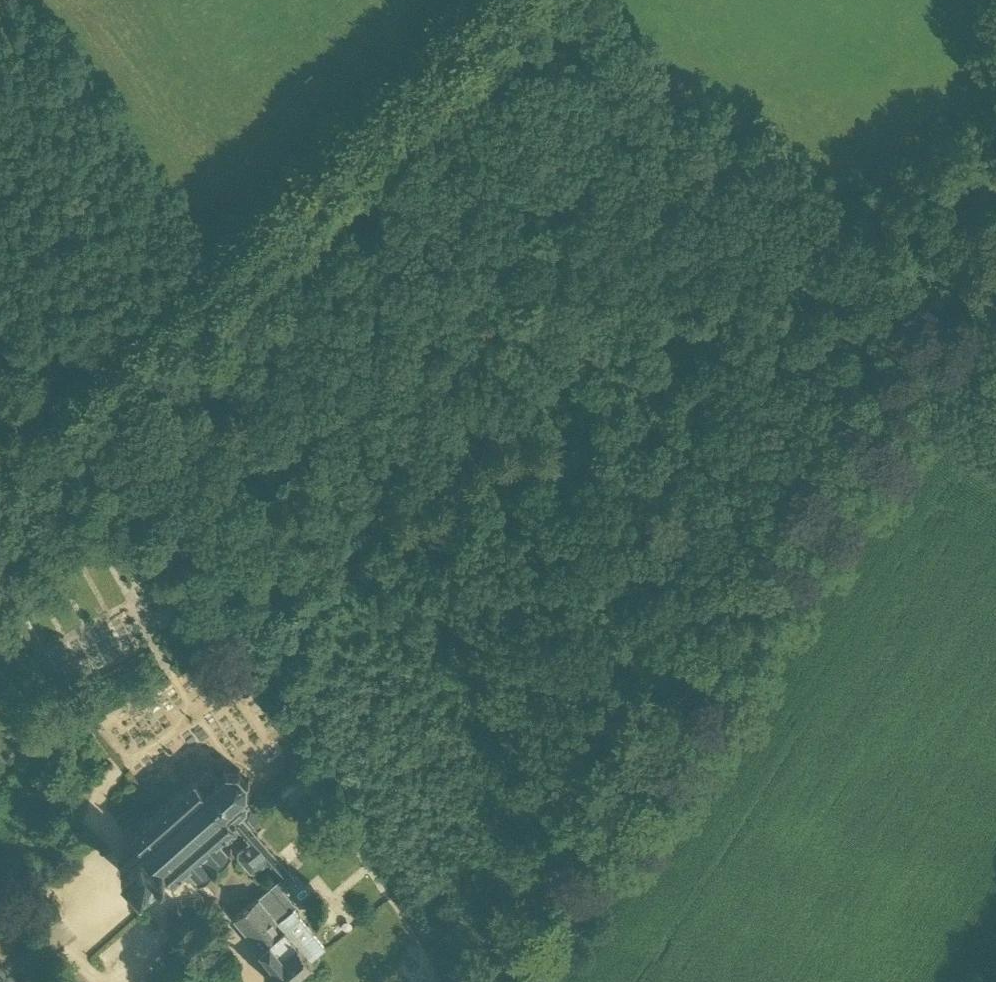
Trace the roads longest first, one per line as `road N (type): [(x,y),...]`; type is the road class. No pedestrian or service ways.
road 1 (track): [(995,257),(483,981)]

